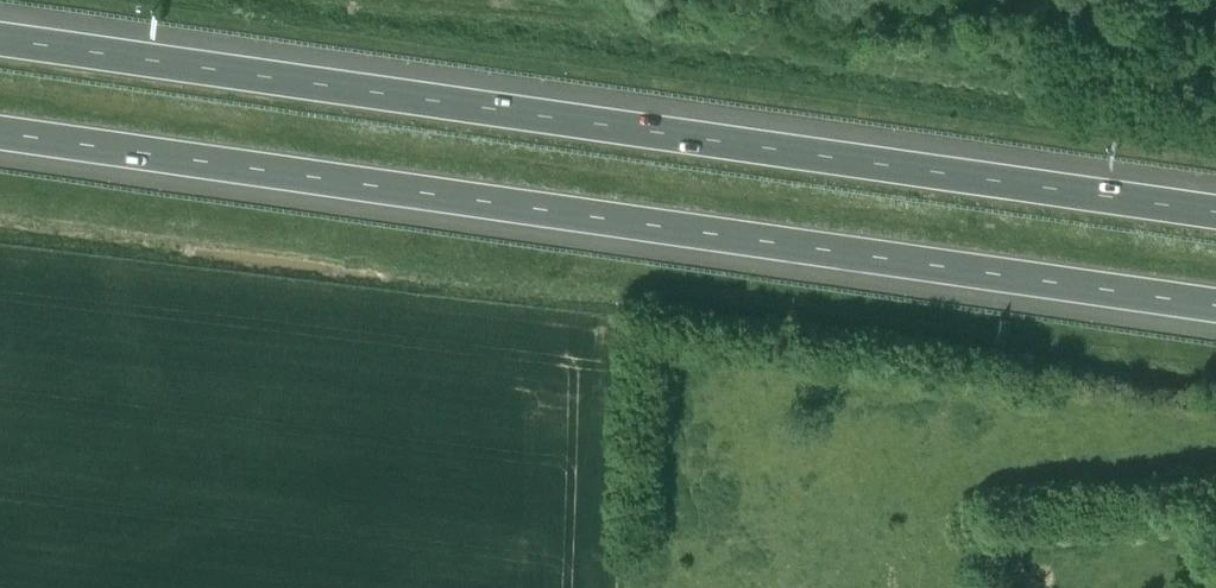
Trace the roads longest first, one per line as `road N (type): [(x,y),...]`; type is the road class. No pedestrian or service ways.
road 1 (motorway): [(1215,211),(0,36)]
road 2 (motorway): [(0,134),(1215,306)]

